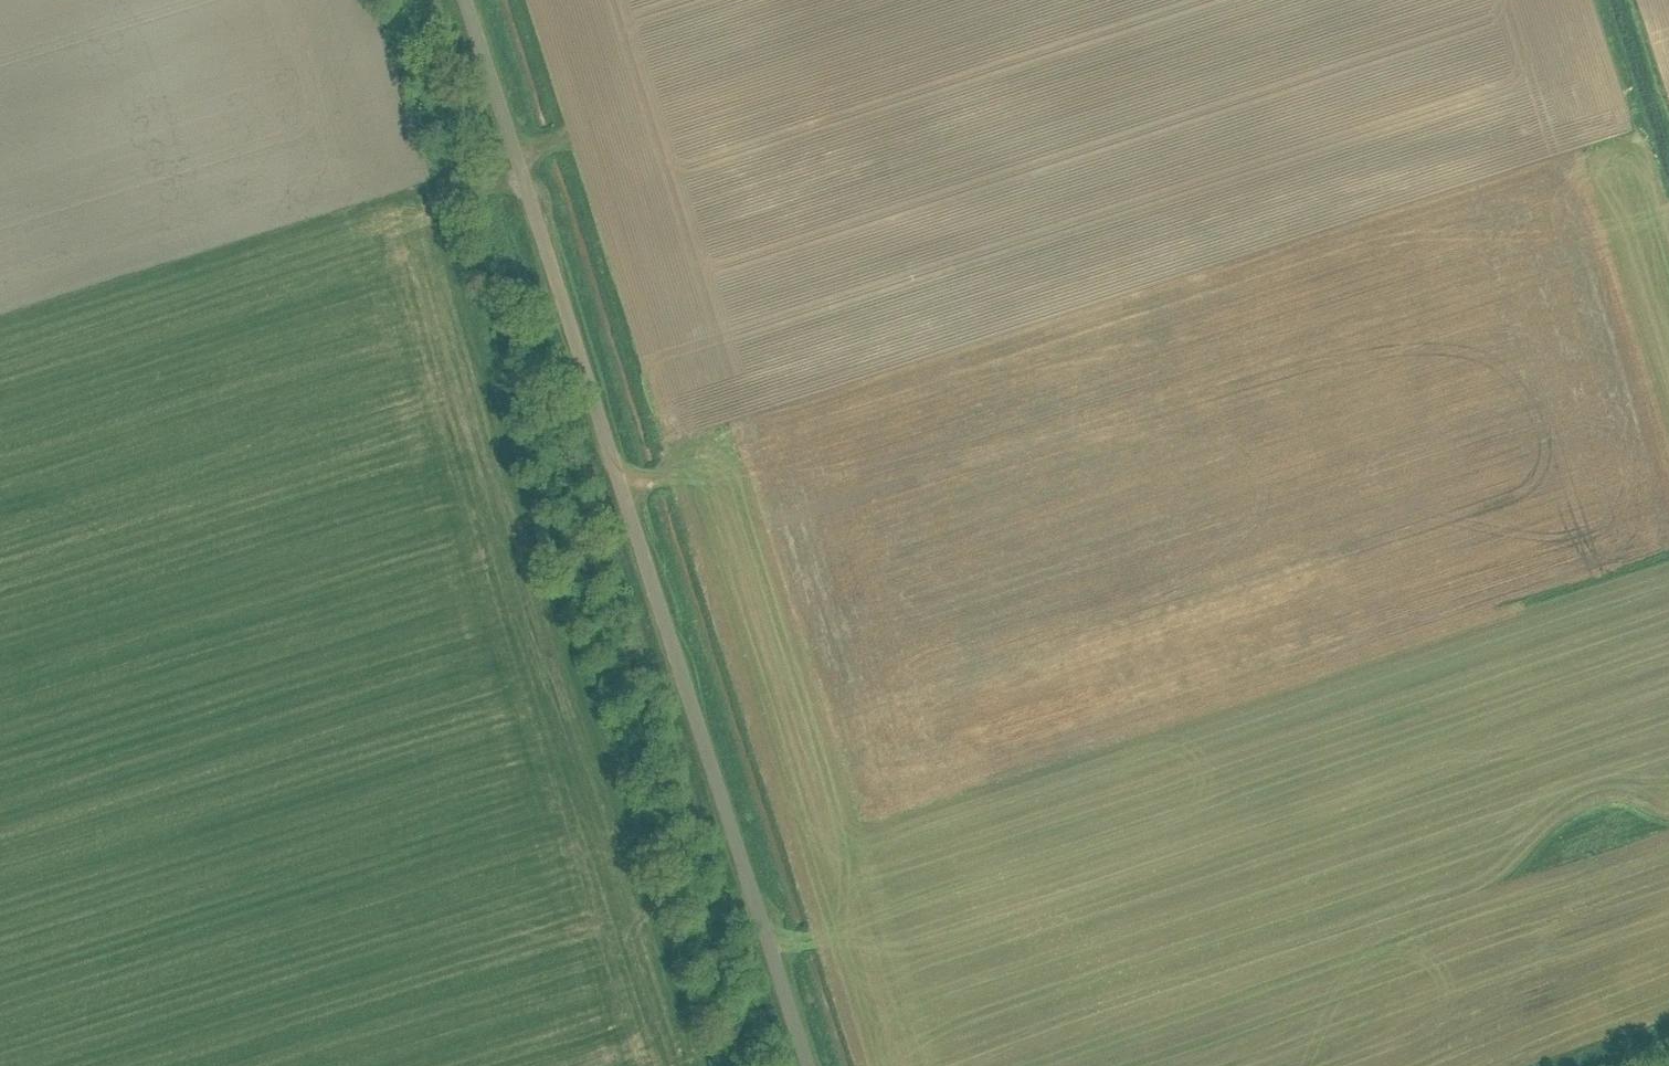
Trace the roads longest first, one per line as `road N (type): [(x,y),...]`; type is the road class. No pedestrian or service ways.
road 1 (unclassified): [(810,1065),(463,0)]

